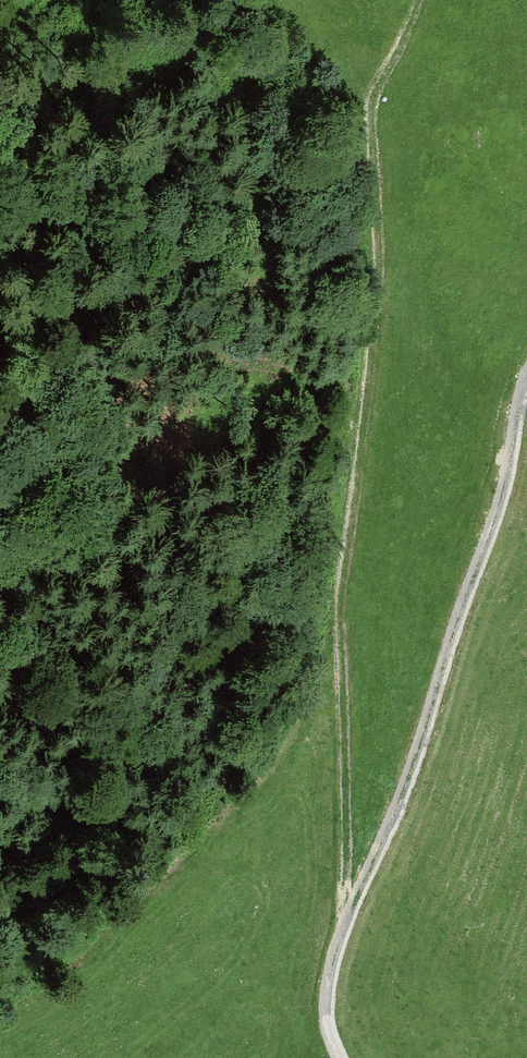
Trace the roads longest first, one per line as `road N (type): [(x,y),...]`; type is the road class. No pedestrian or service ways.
road 1 (track): [(424,0),(371,113),(374,303),(356,512),(340,581),(350,918)]
road 2 (track): [(526,395),(493,536),(350,918)]
road 3 (track): [(350,918),(326,1024),(344,1057)]

